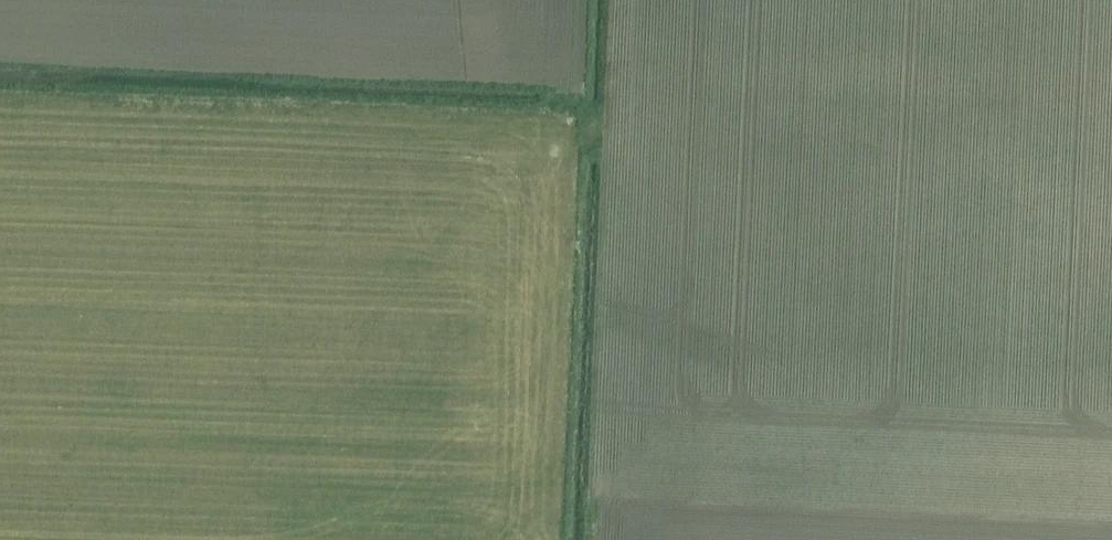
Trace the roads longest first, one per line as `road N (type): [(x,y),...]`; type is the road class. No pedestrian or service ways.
road 1 (track): [(620,0),(614,146)]

